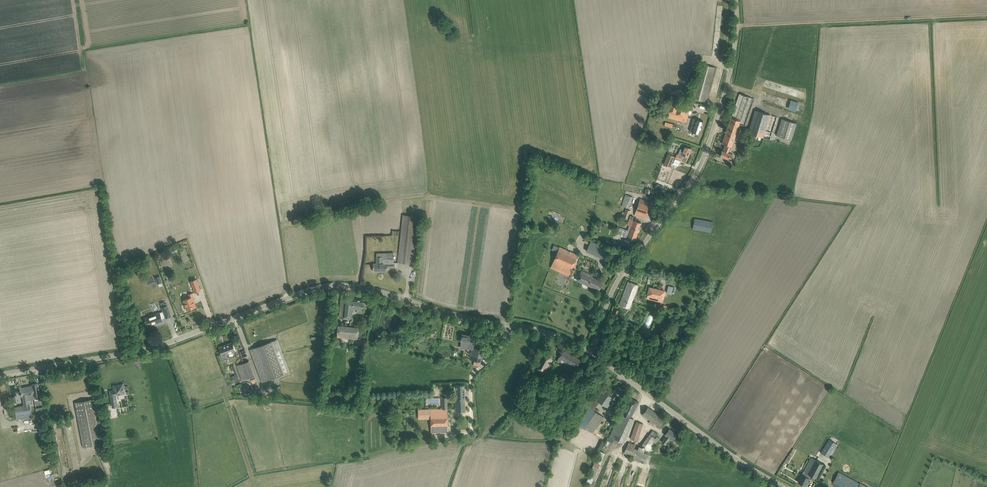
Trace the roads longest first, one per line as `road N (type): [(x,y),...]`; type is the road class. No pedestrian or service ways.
road 1 (tertiary): [(592,353),(537,329),(330,286),(148,349),(0,375)]
road 2 (unclassified): [(592,353),(615,286),(705,154),(731,69),(736,0)]
road 3 (track): [(737,26),(986,14)]
road 4 (tertiary): [(783,486),(592,353)]

